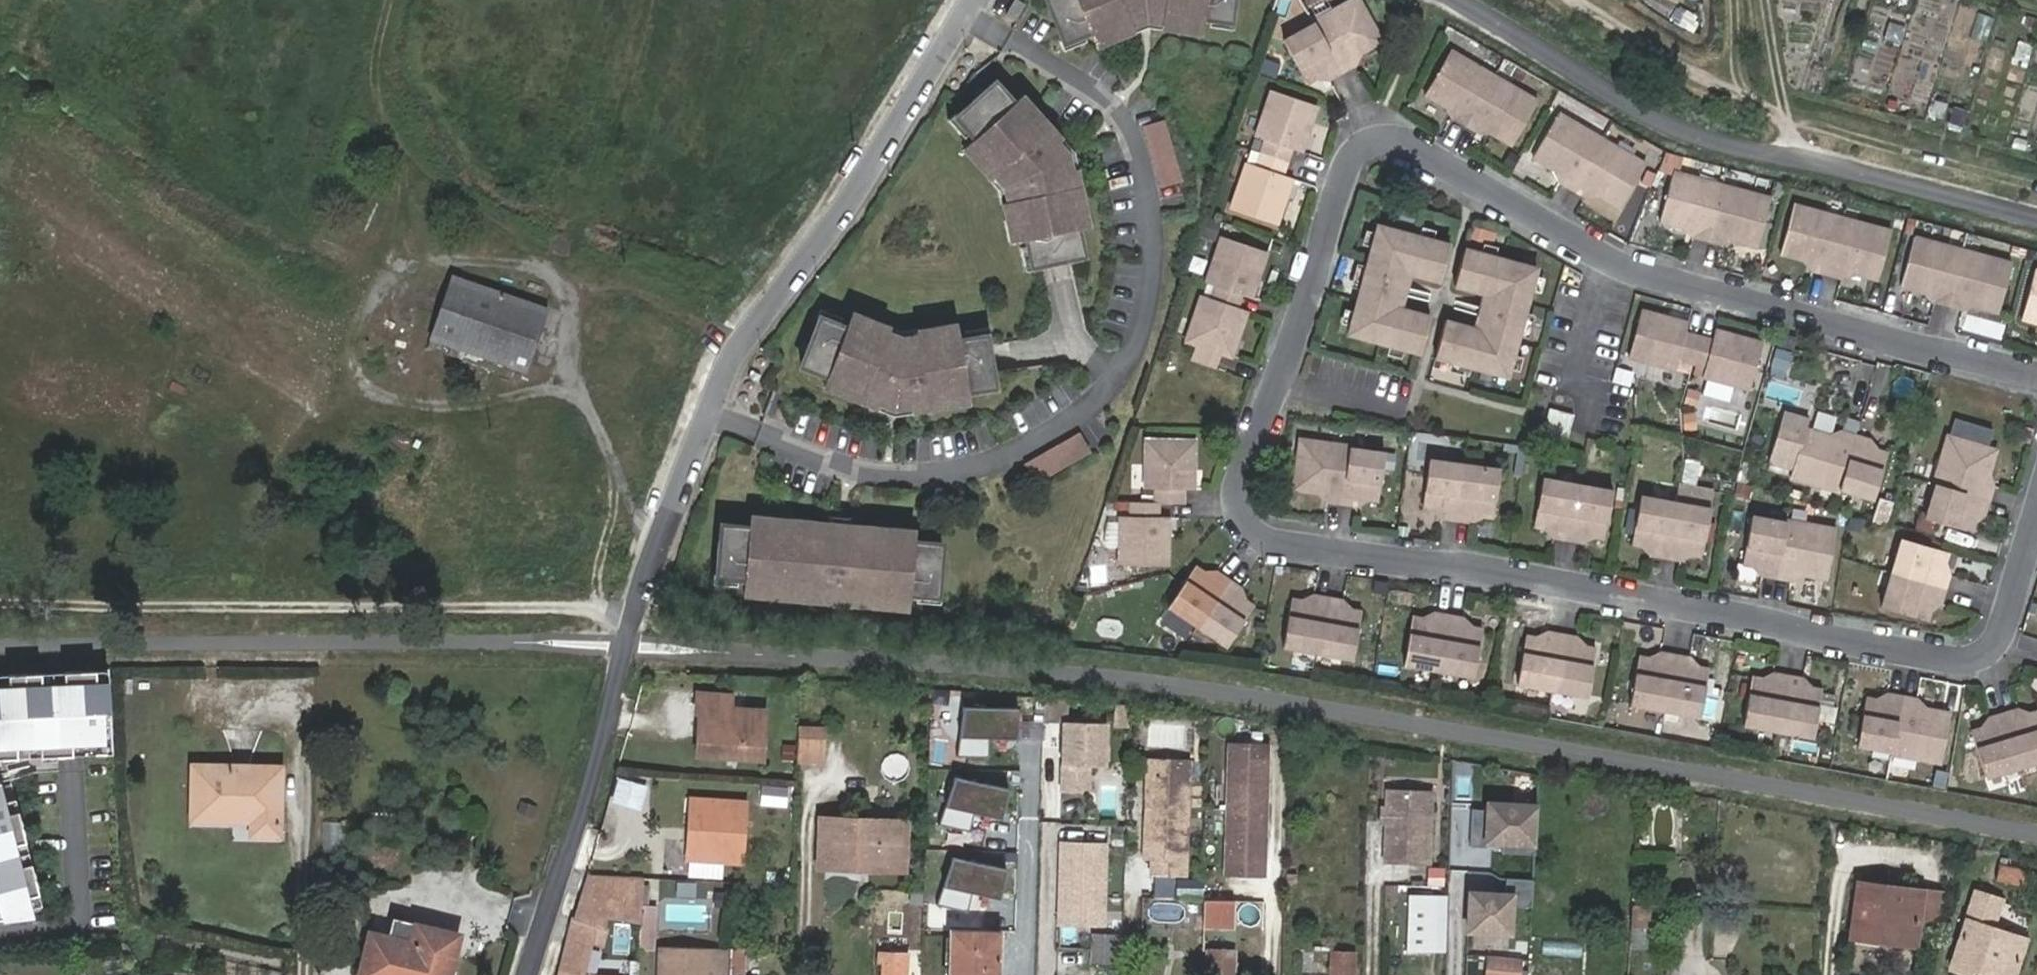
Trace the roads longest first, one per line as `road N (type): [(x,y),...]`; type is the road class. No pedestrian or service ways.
road 1 (residential): [(2036,377),(1608,262),(1383,134),(1359,143),(1238,492),(1243,526),(1276,545),(1556,581),(1954,661),(1992,647)]
road 2 (residential): [(631,622),(733,351),(795,276),(976,0)]
road 3 (residential): [(0,607),(590,609),(631,622)]
road 4 (residential): [(1453,0),(1710,141),(2036,224)]
road 5 (track): [(561,380),(572,294),(543,271),(491,264),(434,269),(398,277),(373,299),(351,340),(368,391),(423,406),(493,401)]
road 6 (residential): [(531,974),(631,622)]
road 7 (track): [(543,271),(524,238),(420,161),(380,115),(378,55),(392,0)]
road 8 (track): [(1791,159),(1784,122),(1772,113),(1573,0)]
road 9 (track): [(493,401),(561,380),(587,405),(639,525),(658,536)]
road 10 (residential): [(1992,647),(2036,502)]
road 11 (track): [(1784,122),(1767,0)]

